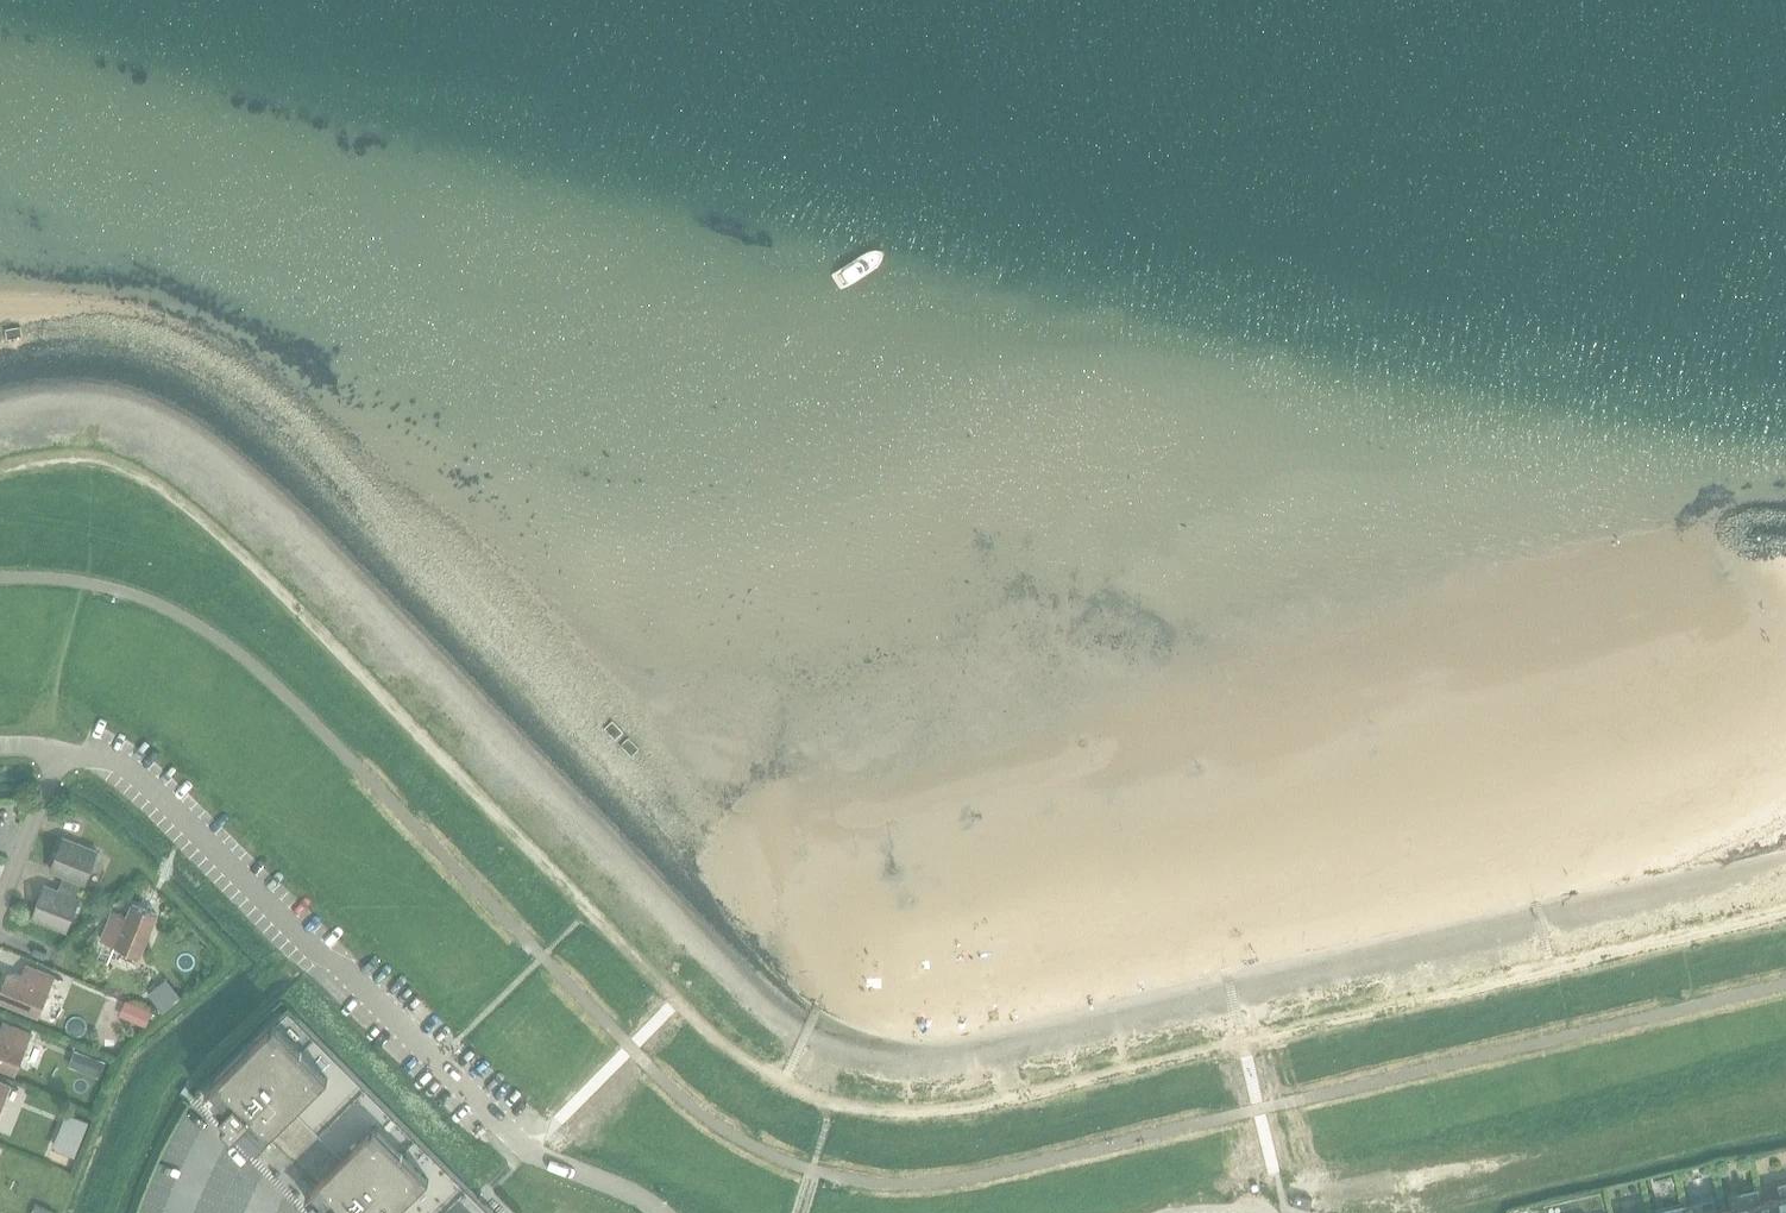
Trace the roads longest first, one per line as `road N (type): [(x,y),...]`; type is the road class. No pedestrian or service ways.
road 1 (unclassified): [(665,1212),(525,1151),(133,764)]
road 2 (residential): [(63,755),(0,907)]

